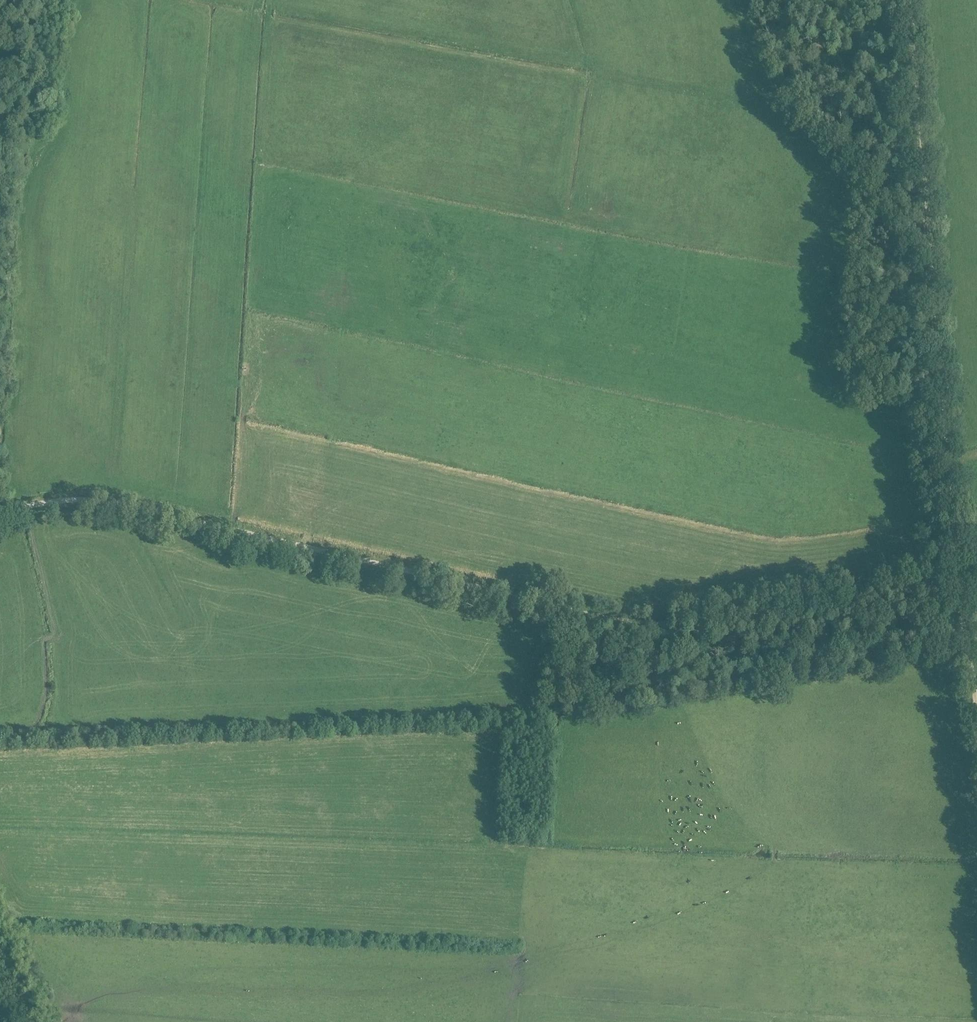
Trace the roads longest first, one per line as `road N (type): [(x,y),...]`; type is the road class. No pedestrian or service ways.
road 1 (track): [(976,578),(629,624),(103,498),(0,511)]
road 2 (track): [(976,710),(955,581),(907,0)]
road 3 (track): [(939,585),(919,397),(899,384),(830,384)]
road 4 (track): [(69,499),(72,514),(30,526),(56,633),(39,639)]

